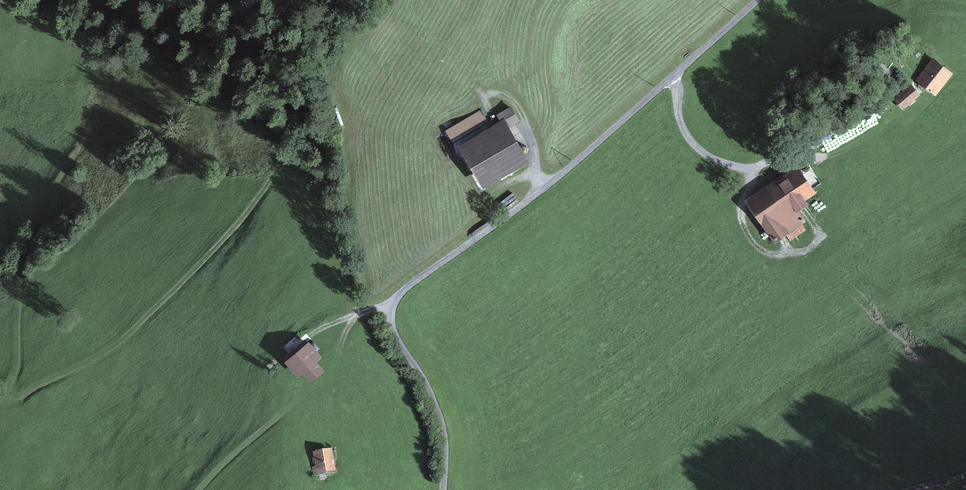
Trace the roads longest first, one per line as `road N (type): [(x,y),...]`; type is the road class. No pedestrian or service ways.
road 1 (track): [(90,139),(50,197),(24,261),(10,395),(116,347),(224,239),(306,133)]
road 2 (unclassified): [(755,0),(575,162),(393,304),(397,337),(446,432),(444,489)]
road 3 (track): [(393,304),(354,315),(331,373),(260,428),(200,489)]
road 4 (track): [(676,71),(675,98),(708,152),(754,163),(810,146)]

